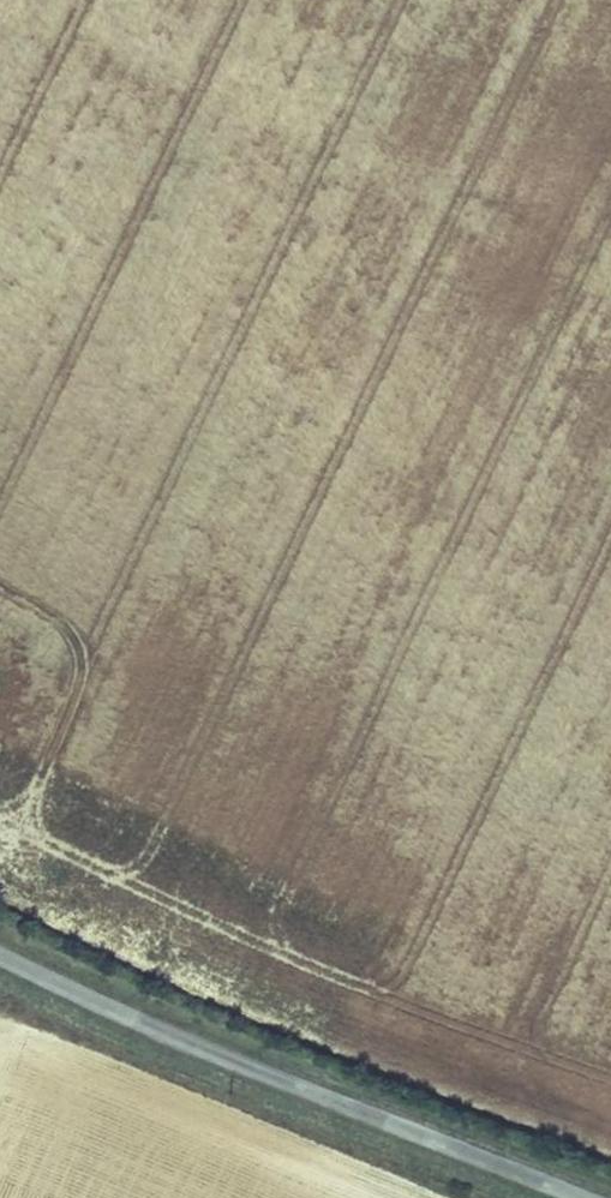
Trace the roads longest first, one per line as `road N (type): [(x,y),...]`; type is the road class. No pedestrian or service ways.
road 1 (unclassified): [(602,1197),(334,1094),(0,945)]

